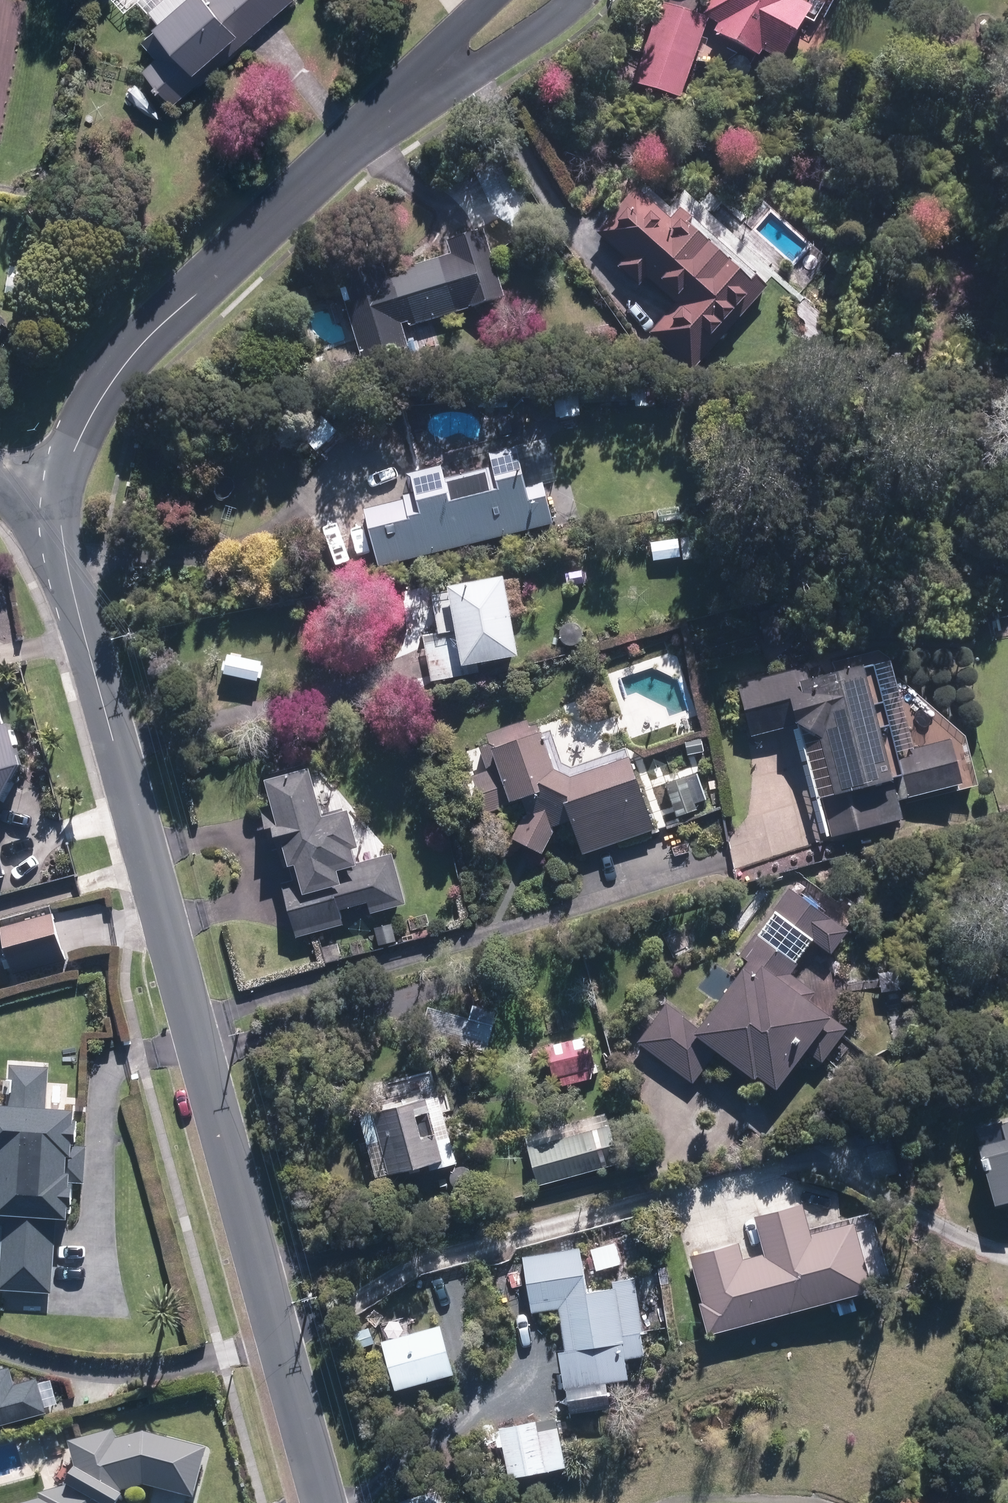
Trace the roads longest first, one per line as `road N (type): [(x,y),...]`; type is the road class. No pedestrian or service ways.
road 1 (residential): [(64,488),(61,522),(75,611),(325,1502)]
road 2 (residential): [(407,104),(157,327),(90,416),(64,488)]
road 3 (residential): [(575,0),(527,40),(407,104)]
road 4 (residential): [(407,104),(489,0)]

